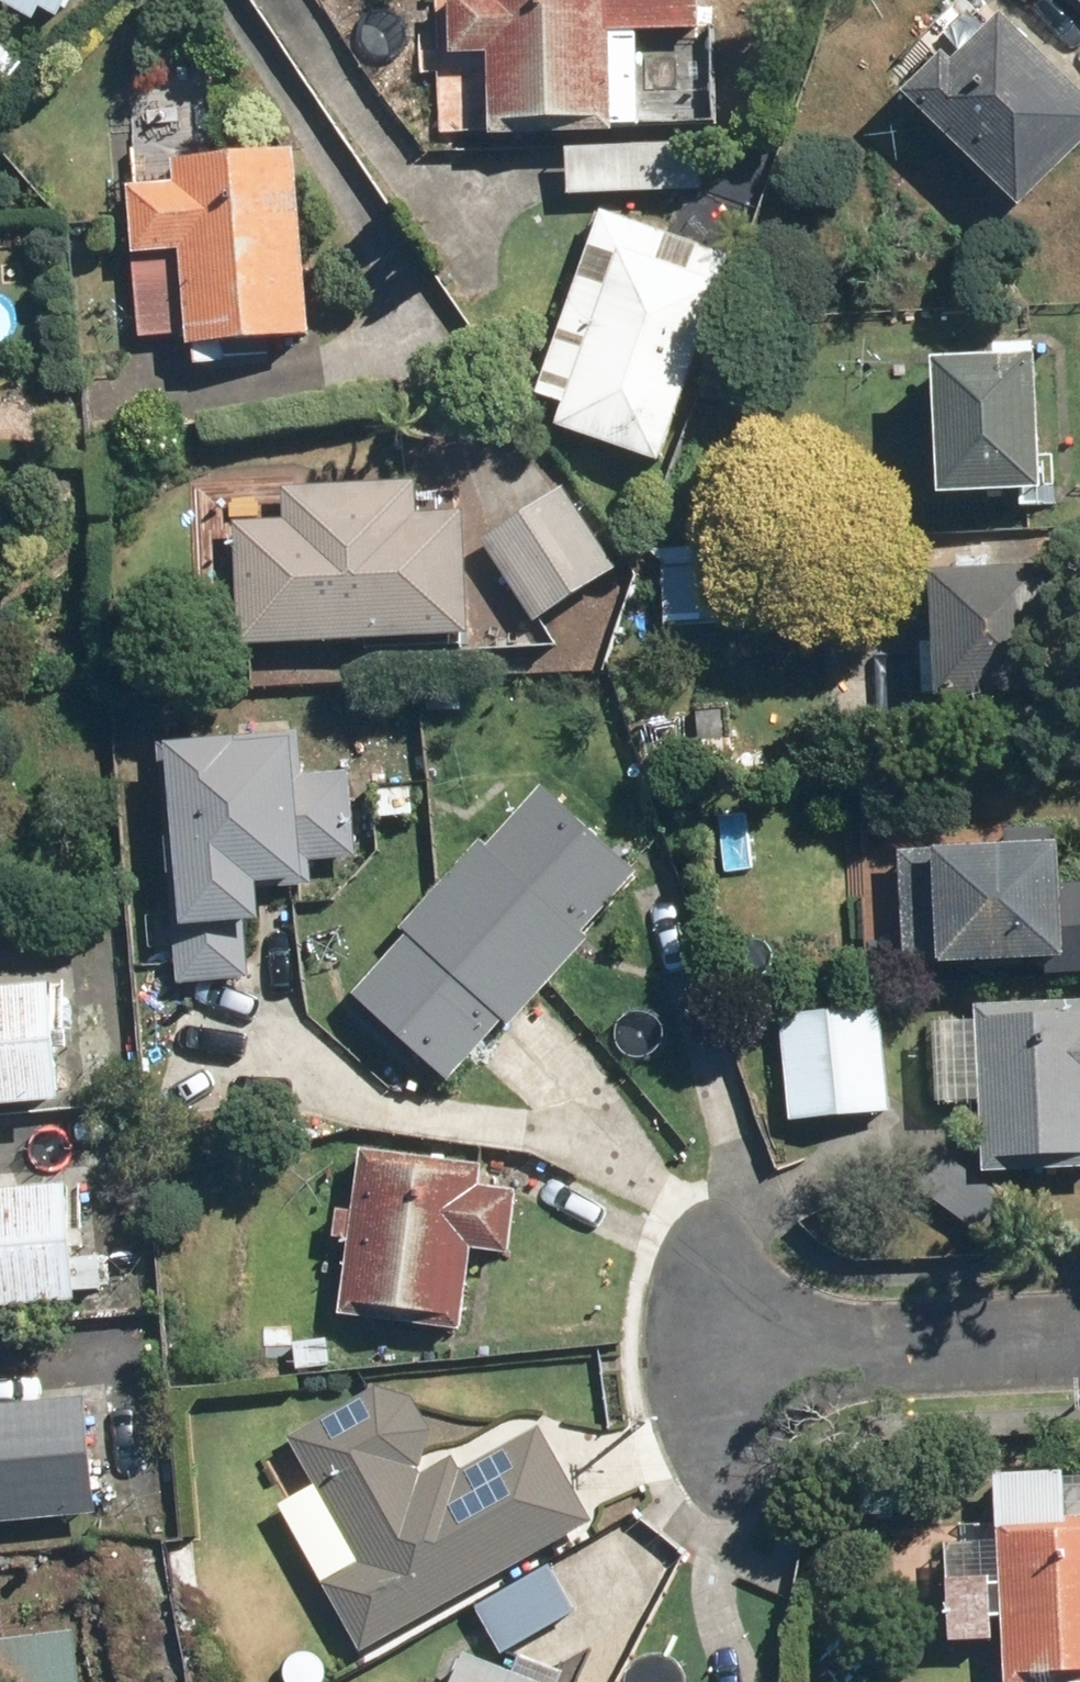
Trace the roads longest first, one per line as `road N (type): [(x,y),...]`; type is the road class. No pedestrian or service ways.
road 1 (residential): [(737,1351),(1079,1336)]

